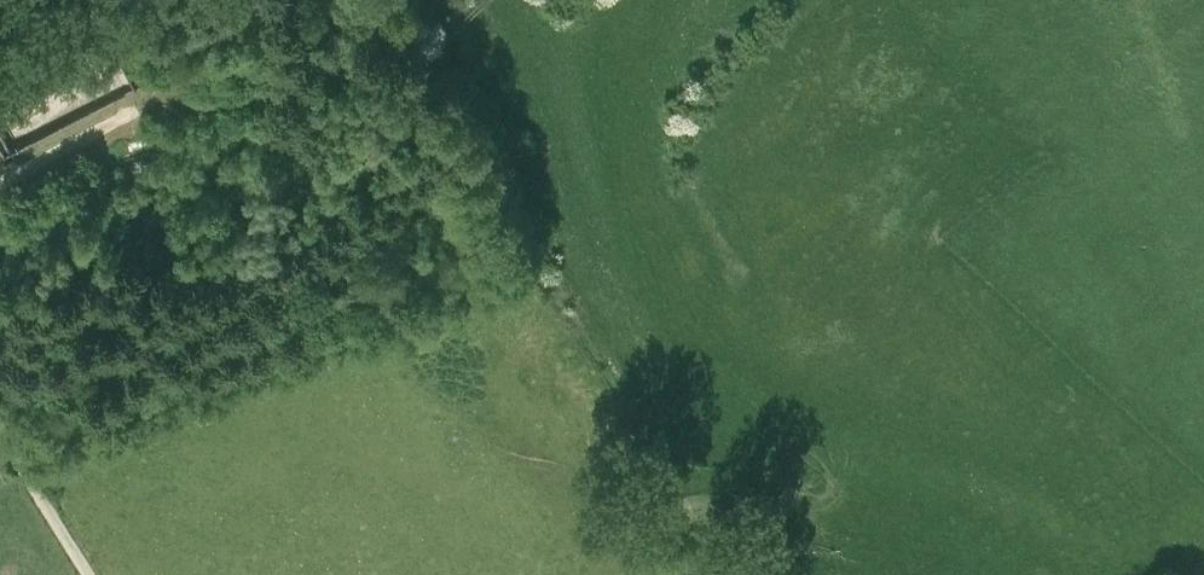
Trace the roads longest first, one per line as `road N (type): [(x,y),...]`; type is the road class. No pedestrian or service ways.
road 1 (track): [(83,574),(0,437)]

